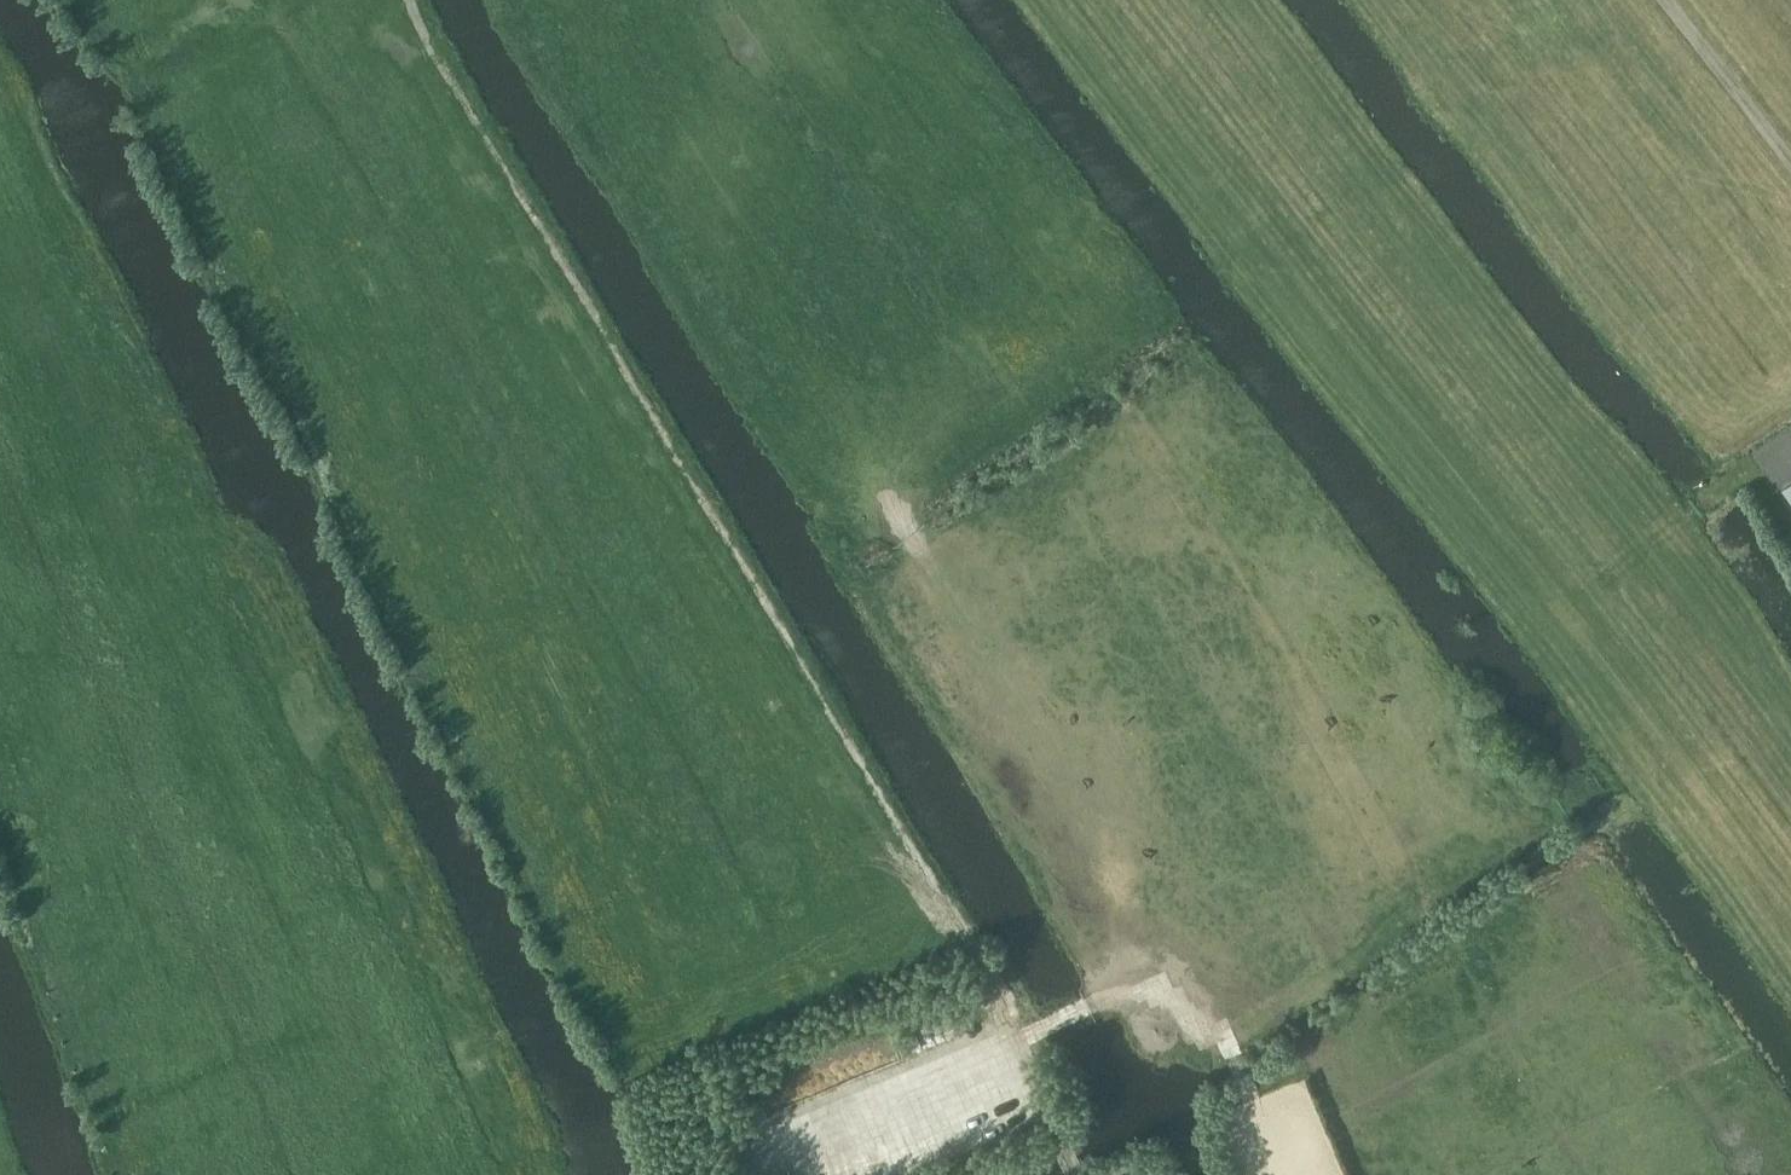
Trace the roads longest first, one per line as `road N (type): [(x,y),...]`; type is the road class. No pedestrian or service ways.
road 1 (track): [(1076,1174),(1013,1033),(1010,1005),(430,46),(410,0)]
road 2 (track): [(1790,164),(1664,0)]

